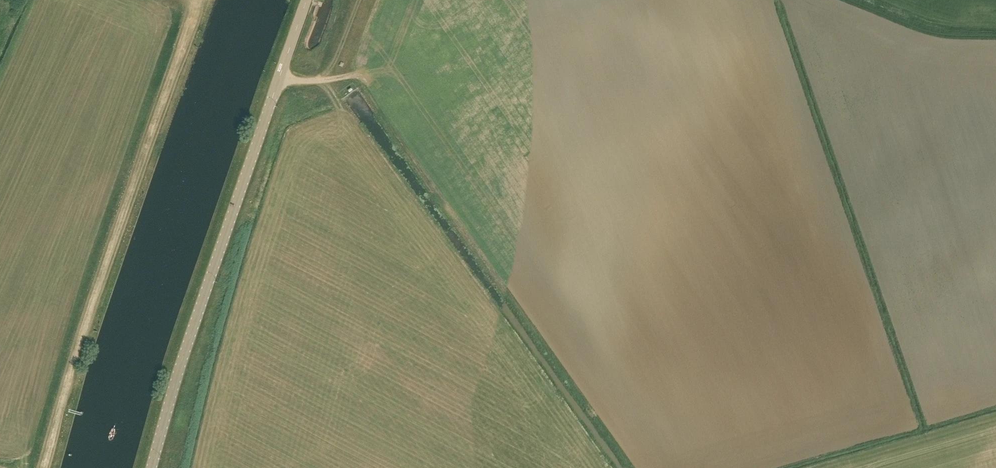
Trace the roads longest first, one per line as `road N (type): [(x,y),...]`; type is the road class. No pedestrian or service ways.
road 1 (tertiary): [(152,467),(307,0)]

